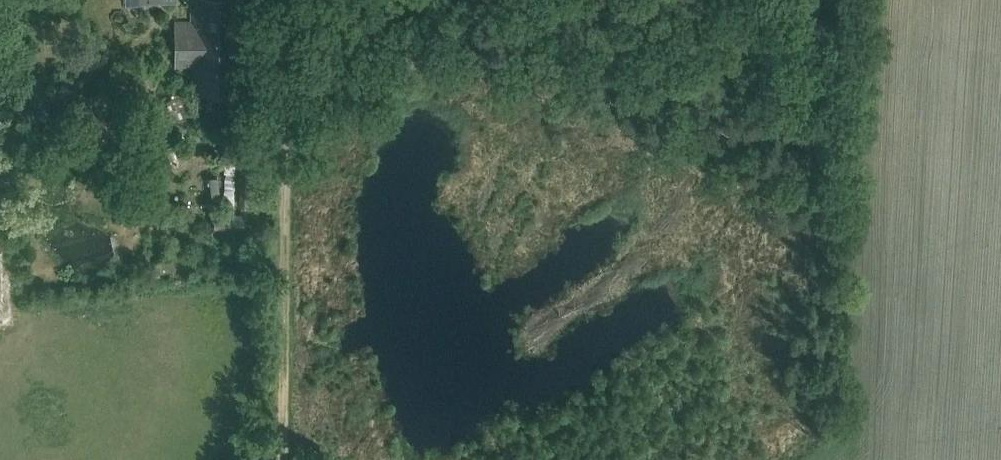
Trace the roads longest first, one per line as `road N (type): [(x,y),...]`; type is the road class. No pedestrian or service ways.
road 1 (track): [(286,0),(277,103),(277,459)]

